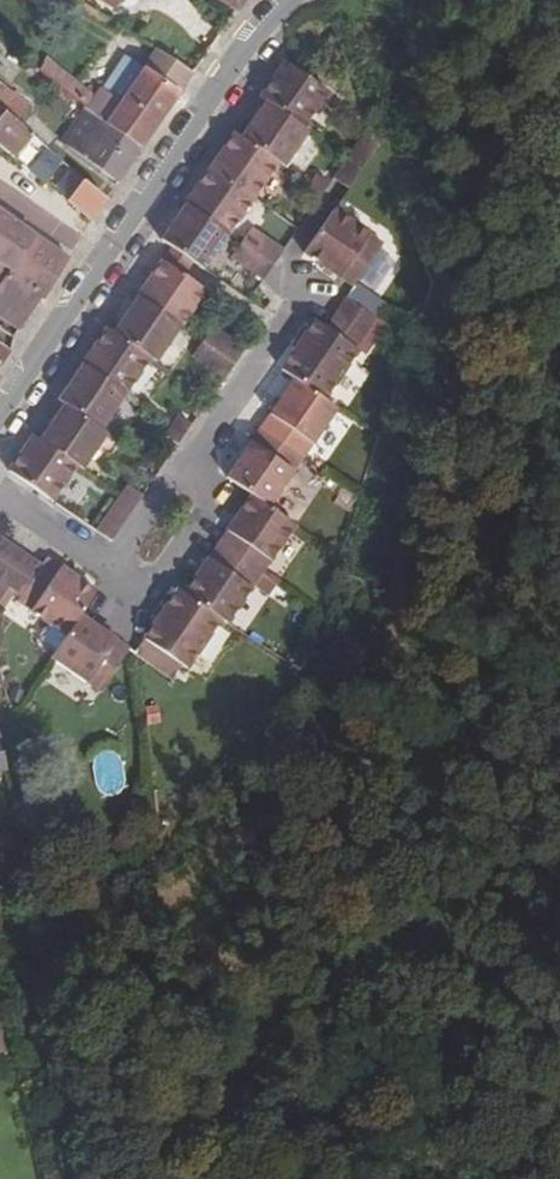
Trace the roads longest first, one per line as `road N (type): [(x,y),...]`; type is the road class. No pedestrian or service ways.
road 1 (residential): [(0,410),(248,39),(289,0)]
road 2 (residential): [(300,291),(116,574),(0,499)]

